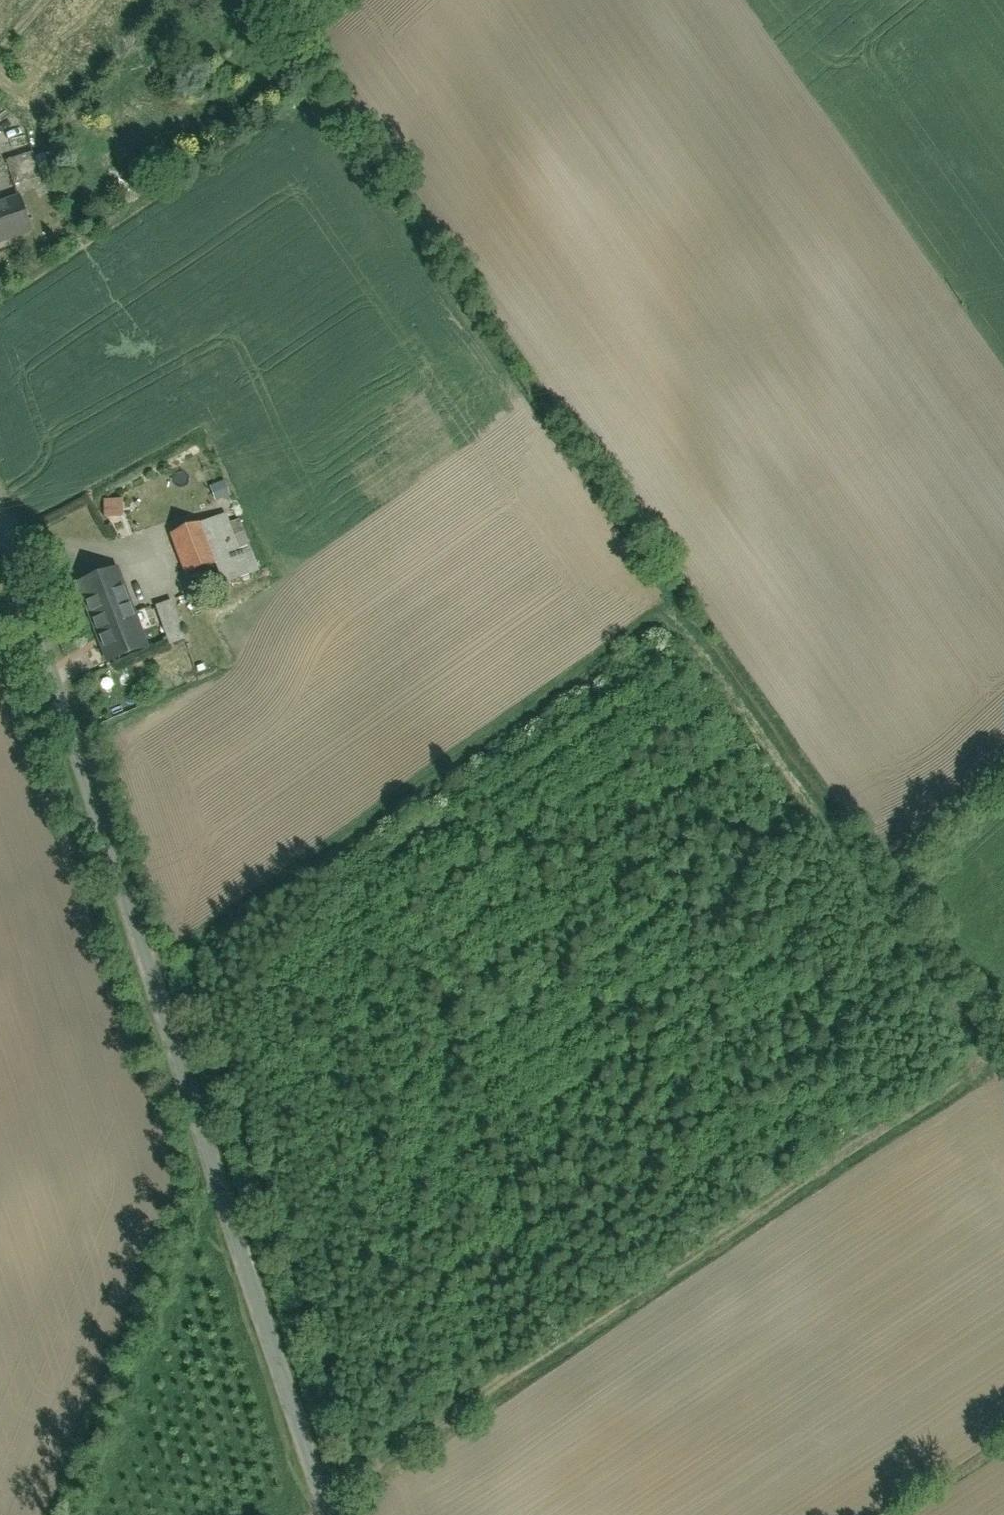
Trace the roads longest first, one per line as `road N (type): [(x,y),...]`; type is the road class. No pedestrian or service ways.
road 1 (residential): [(326,1514),(0,520)]

